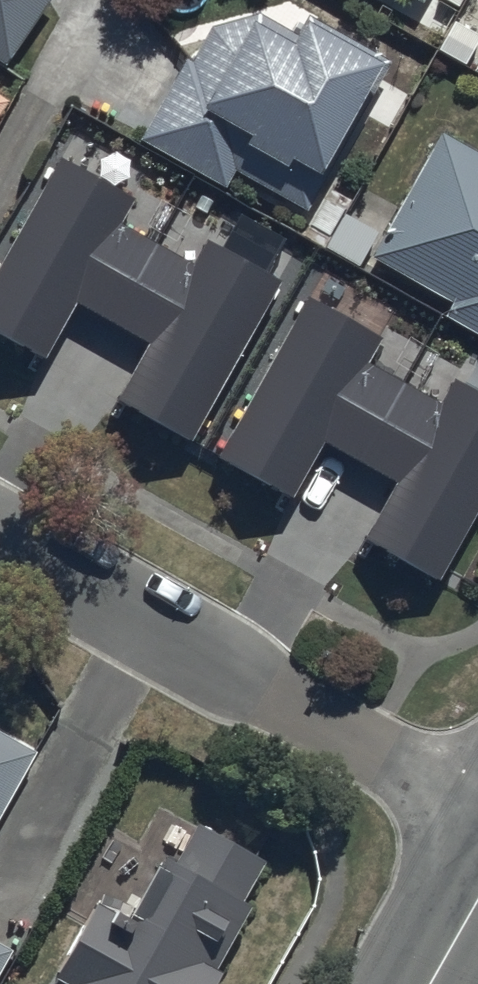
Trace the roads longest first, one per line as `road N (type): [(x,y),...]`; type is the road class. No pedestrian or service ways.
road 1 (residential): [(477,809),(0,546)]

